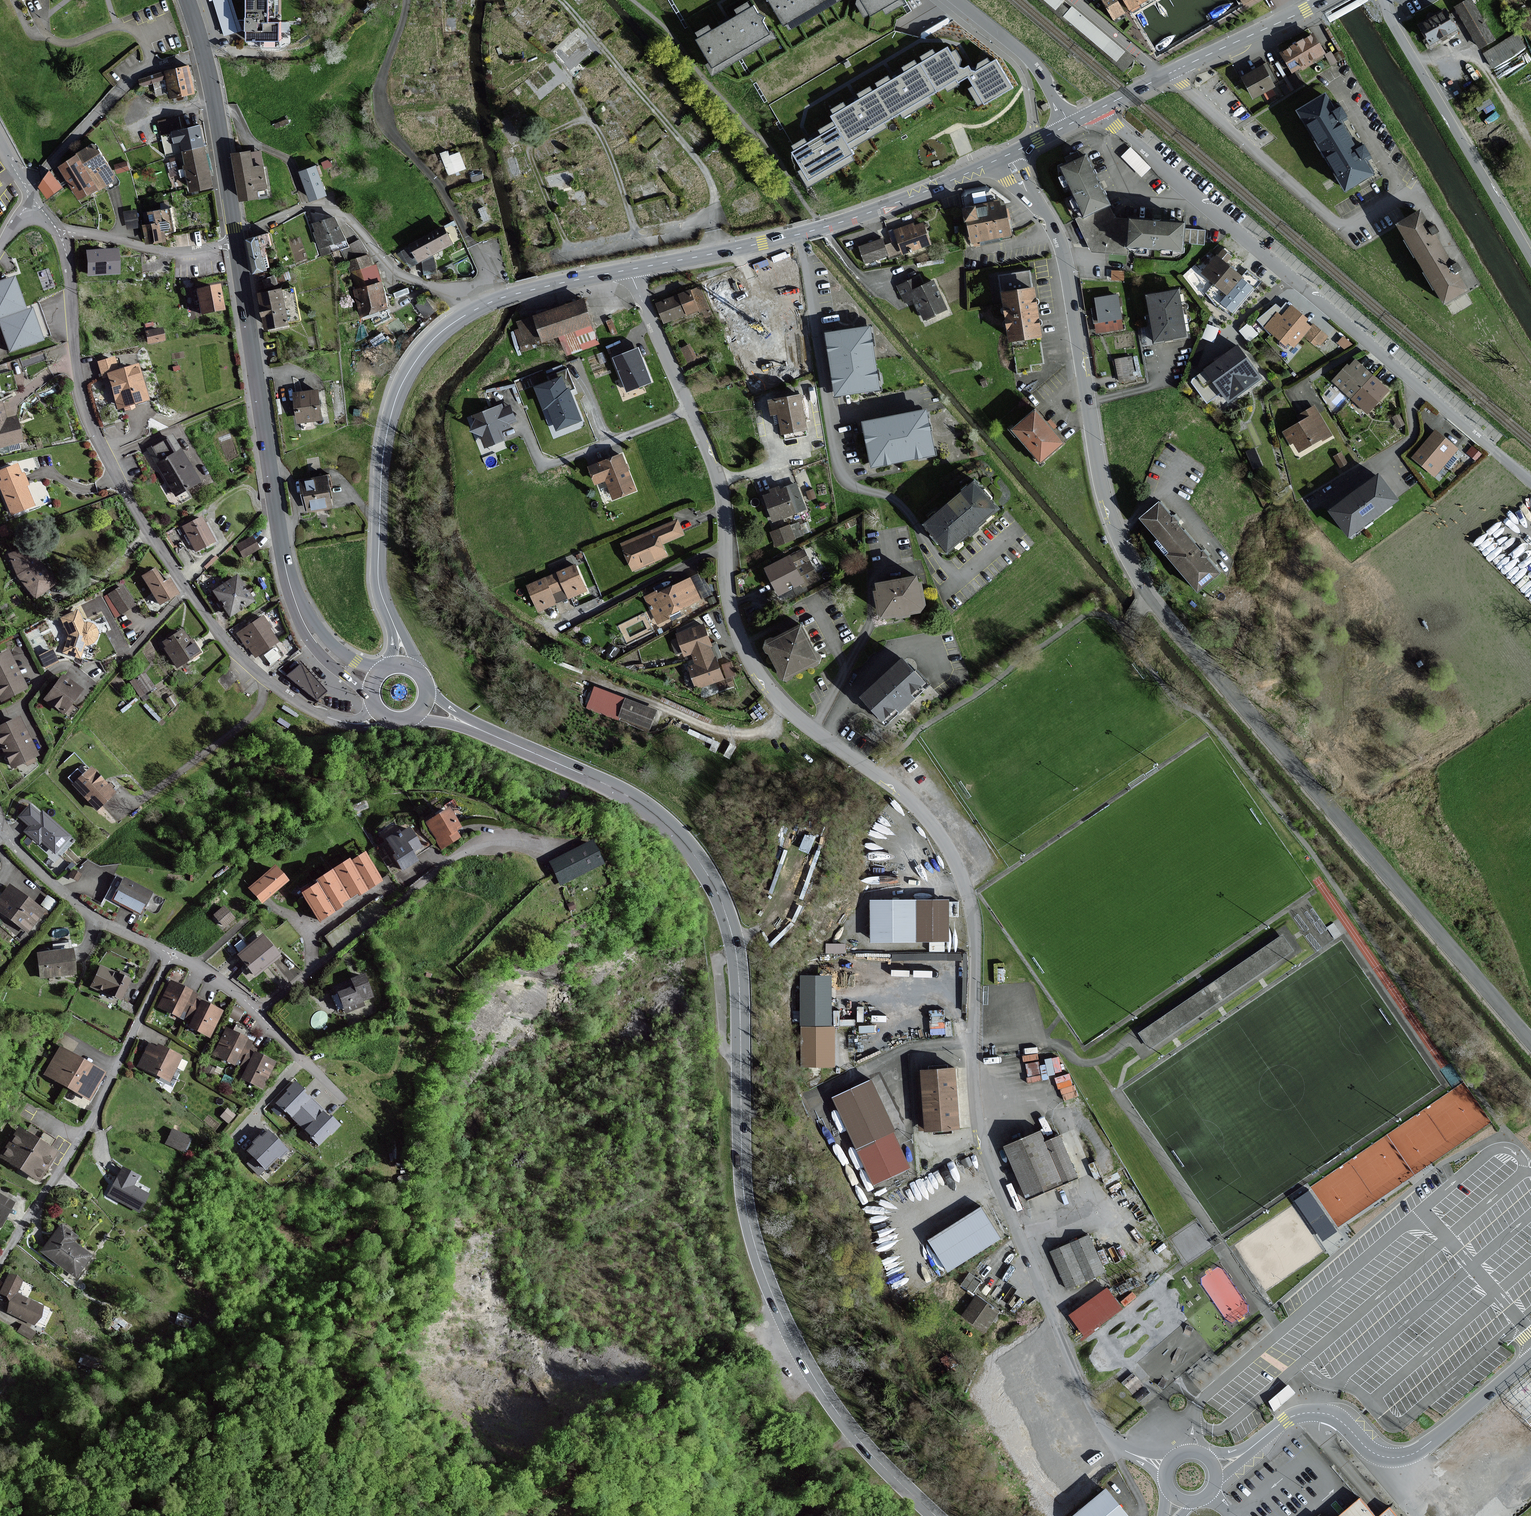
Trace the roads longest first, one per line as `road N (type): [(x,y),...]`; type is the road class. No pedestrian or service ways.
road 1 (residential): [(631,269),(720,483),(728,601),(746,654),(795,716),(905,796),(956,866),(976,944),(974,1085),(990,1165),(1101,1424),(1125,1451),(1166,1469)]
road 2 (primary): [(936,1515),(853,1433),(821,1388),(760,1263),(743,1180),(738,969),(711,880),(639,803),(481,730)]
road 3 (residential): [(59,232),(82,398),(162,555),(222,637),(269,683),(340,721),(374,710)]
road 4 (unclassified): [(1099,109),(1530,483)]
road 5 (unclassified): [(1530,1039),(1180,636)]
road 6 (residential): [(1180,636),(1126,559),(1107,507),(1066,261),(1031,196)]
road 7 (primary): [(292,593),(237,243)]
road 8 (residential): [(393,623),(378,571),(394,407),(431,342),(480,307)]
road 9 (residential): [(173,954),(91,1121),(0,1262)]
road 10 (unclassified): [(1530,1357),(1405,1457),(1375,1454),(1333,1416),(1313,1413),(1285,1420),(1245,1453)]
road 11 (residential): [(495,301),(446,197),(385,119),(382,84),(406,0)]
road 12 (residential): [(562,0),(706,173),(720,252)]
road 13 (unclassified): [(1530,258),(1383,0)]
road 14 (residential): [(720,252),(866,214),(994,161)]
road 15 (residential): [(264,226),(306,207),(339,214),(402,274),(474,298),(480,307)]
road 16 (residential): [(1099,109),(1324,0)]
road 17 (residential): [(28,190),(131,81),(204,53)]
road 18 (residential): [(1,828),(93,918),(173,954)]
road 19 (track): [(598,683),(726,732),(768,730),(785,705)]
road 20 (primary): [(237,243),(204,53)]
road 21 (residential): [(59,232),(173,251),(237,243)]
road 22 (residential): [(1070,124),(1029,58),(957,0)]
road 23 (track): [(178,578),(220,547),(212,516),(219,502),(247,488),(258,505),(275,504)]
road 24 (residential): [(173,954),(231,990),(302,1060)]
road 25 (track): [(964,1044),(943,1000),(839,993)]
road 26 (residential): [(495,301),(631,269)]
road 27 (primary): [(292,593),(314,644),(370,699)]
road 28 (primary): [(383,668),(338,654),(292,593)]

